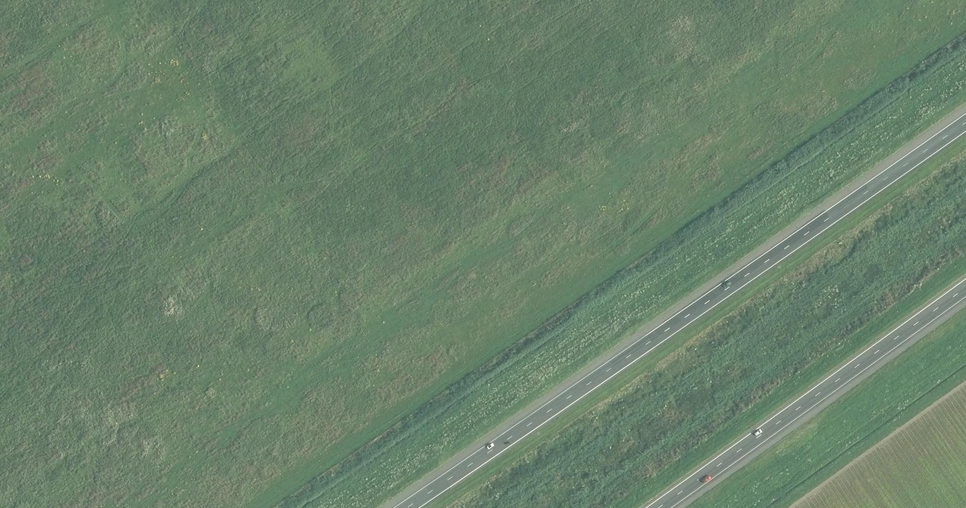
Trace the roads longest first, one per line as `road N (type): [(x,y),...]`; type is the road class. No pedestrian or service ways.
road 1 (motorway): [(965,120),(395,507)]
road 2 (motorway): [(654,507),(965,288)]

